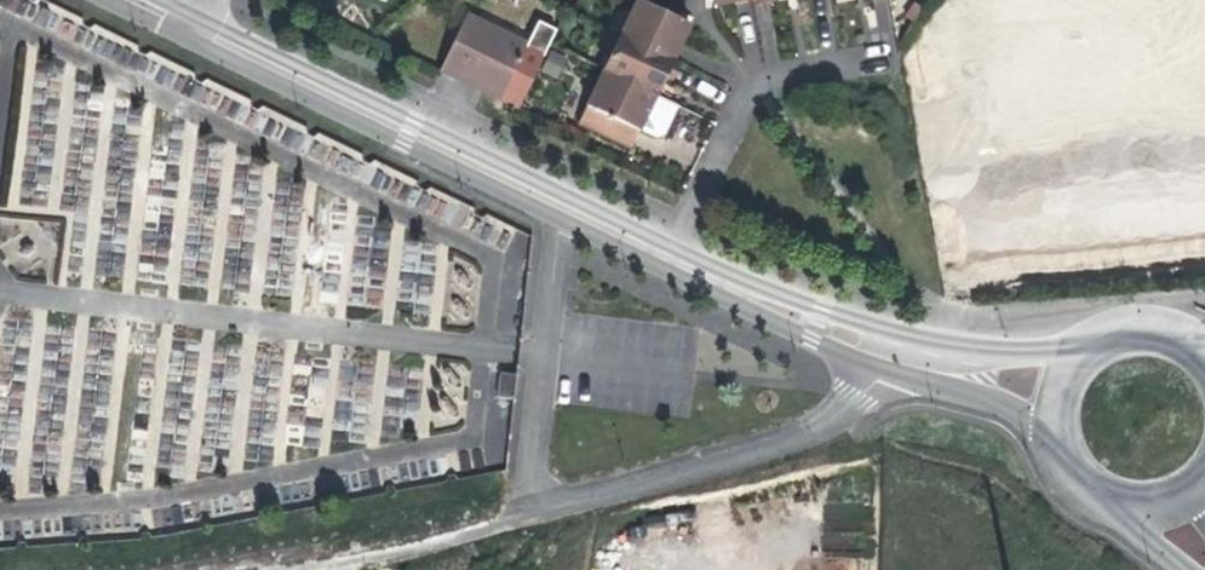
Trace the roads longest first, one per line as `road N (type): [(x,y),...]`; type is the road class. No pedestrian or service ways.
road 1 (unclassified): [(900,353),(818,428),(524,510)]
road 2 (residential): [(559,204),(201,27)]
road 3 (residential): [(900,353),(673,262),(559,204)]
road 4 (residential): [(524,510),(559,204)]
road 5 (residential): [(981,366),(1074,451)]
road 6 (residential): [(1112,484),(1203,569)]
road 7 (residential): [(1202,371),(1185,354),(1140,339),(1095,354)]

